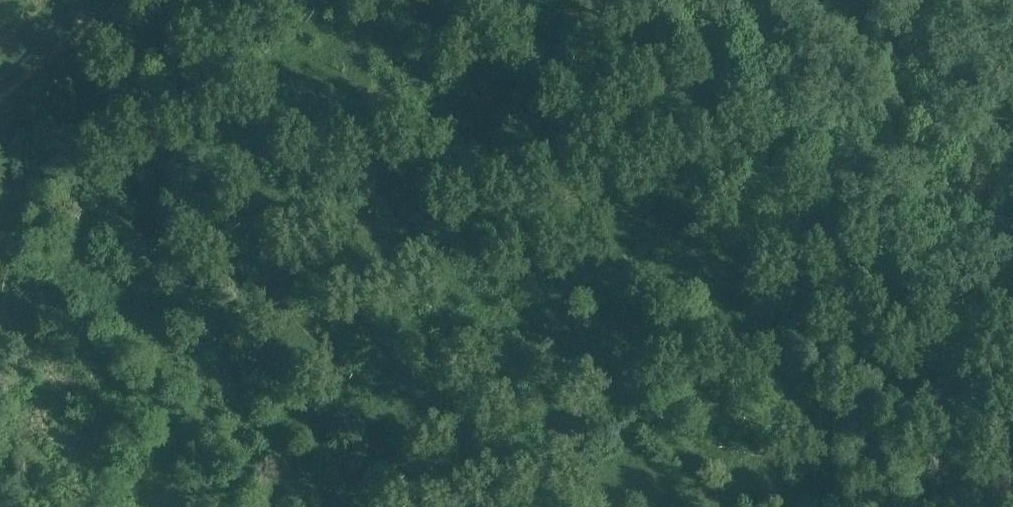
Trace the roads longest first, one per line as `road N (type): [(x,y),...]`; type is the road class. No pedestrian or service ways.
road 1 (track): [(0,264),(11,170),(4,114),(123,0)]

